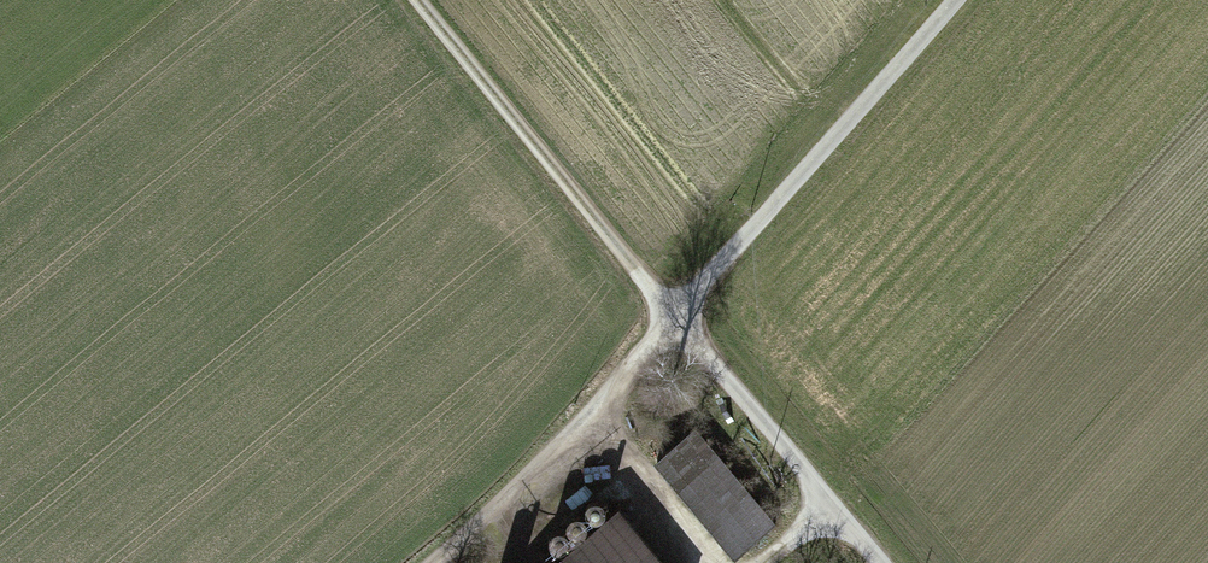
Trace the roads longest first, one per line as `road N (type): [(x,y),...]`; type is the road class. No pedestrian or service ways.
road 1 (track): [(676,311),(947,0)]
road 2 (track): [(676,311),(425,0)]
road 3 (track): [(430,562),(676,311)]
road 4 (track): [(881,562),(676,311)]

